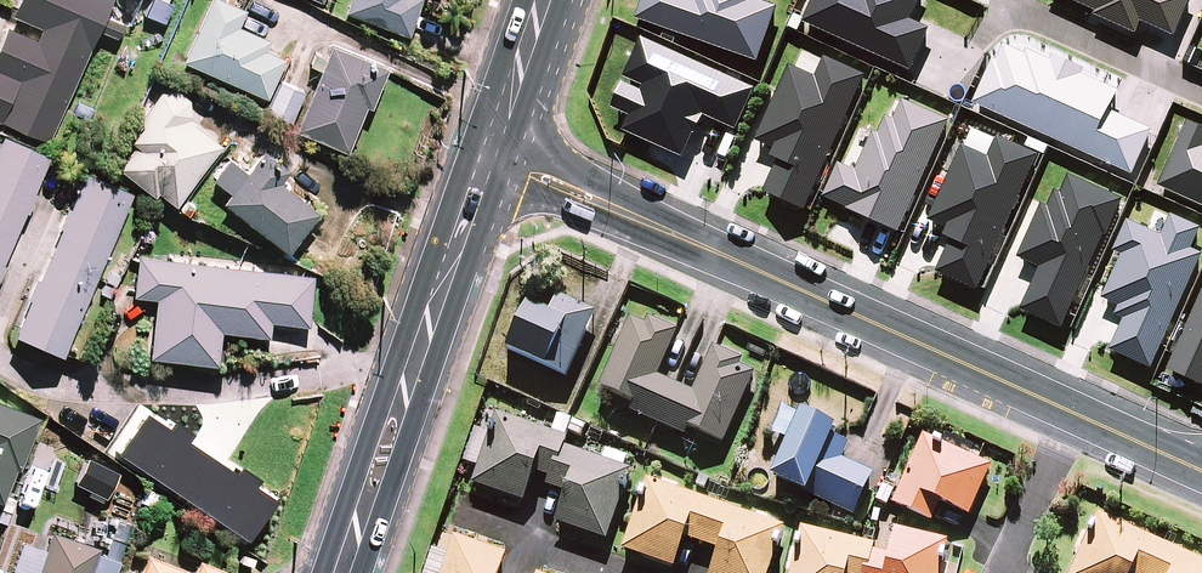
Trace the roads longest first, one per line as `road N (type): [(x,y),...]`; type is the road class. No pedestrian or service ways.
road 1 (tertiary): [(496,159),(1074,414)]
road 2 (secondary): [(496,159),(436,305),(344,572)]
road 3 (residential): [(1005,5),(1201,91)]
road 4 (residential): [(467,512),(636,572)]
road 5 (residential): [(1004,572),(1074,414)]
road 6 (secondary): [(545,0),(496,159)]
road 7 (tertiary): [(1074,414),(1201,470)]

